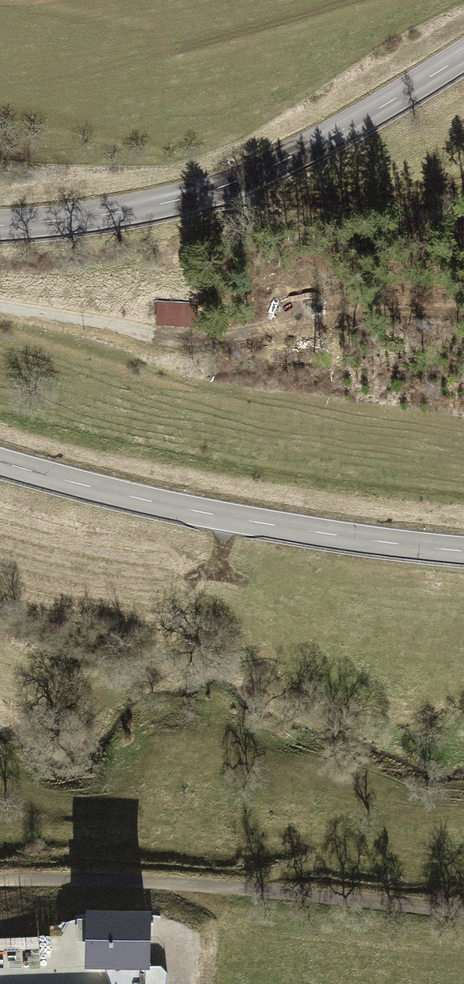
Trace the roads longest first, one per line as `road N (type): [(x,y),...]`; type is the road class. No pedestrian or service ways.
road 1 (tertiary): [(463,52),(362,118),(187,198),(0,222)]
road 2 (tertiary): [(0,465),(173,509),(463,550)]
road 3 (track): [(463,911),(203,886),(0,878)]
road 4 (track): [(187,198),(383,187),(463,174)]
road 5 (track): [(0,304),(125,328)]

